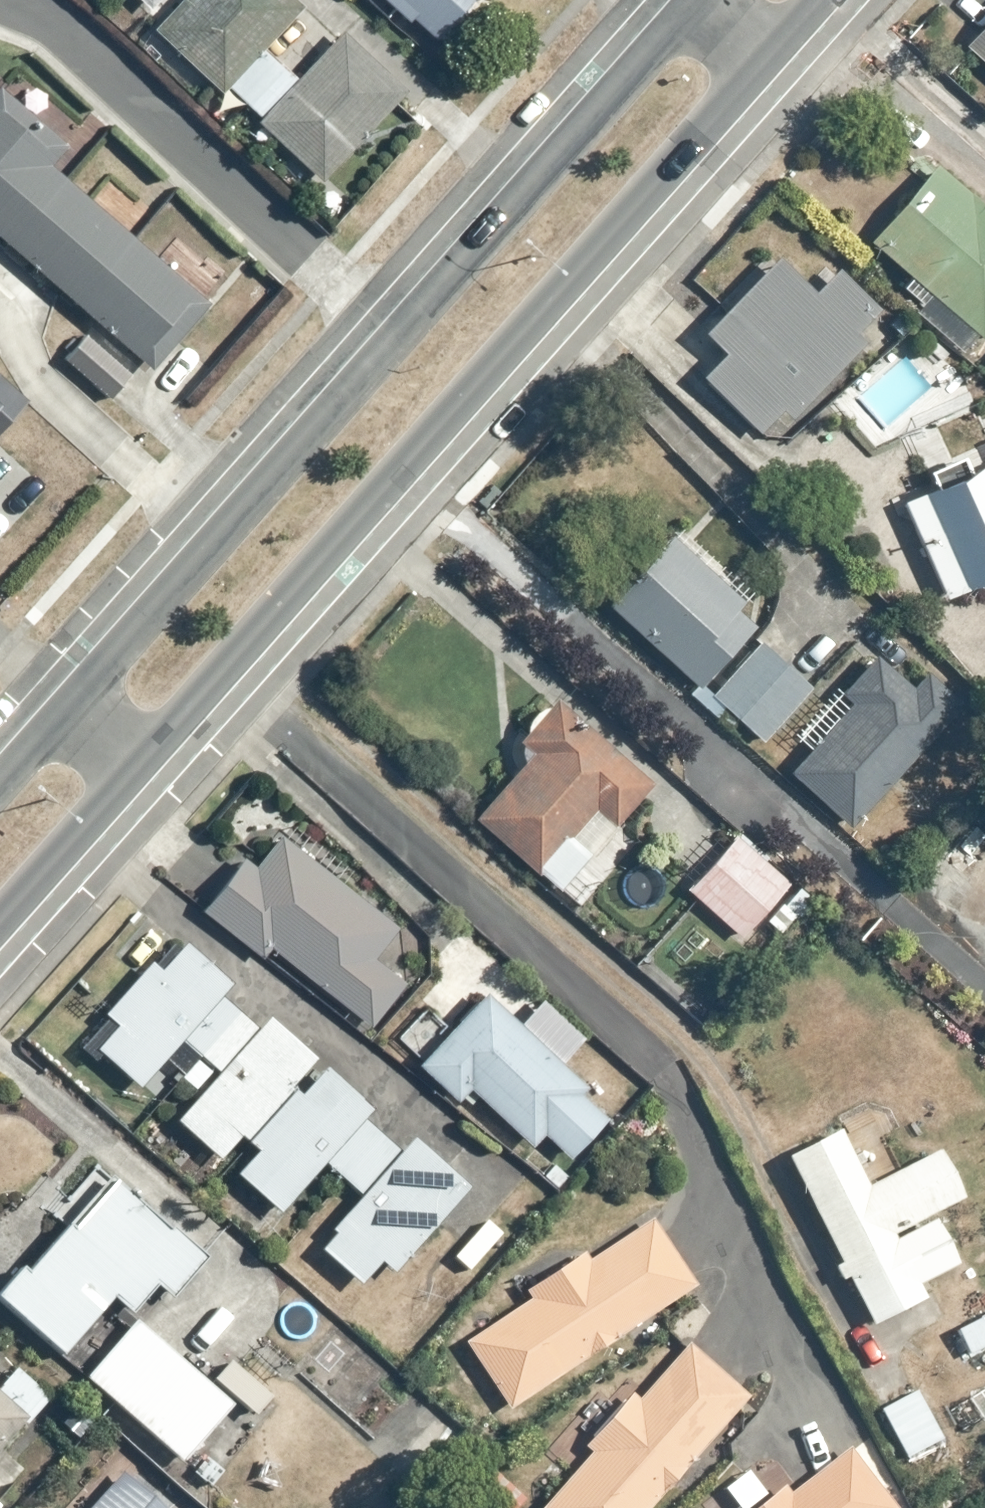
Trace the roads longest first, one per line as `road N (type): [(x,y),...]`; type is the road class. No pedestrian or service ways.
road 1 (secondary): [(822,0),(0,932)]
road 2 (secondary): [(0,780),(407,322)]
road 3 (residential): [(407,322),(70,25),(16,0)]
road 4 (secondary): [(407,322),(691,0)]

